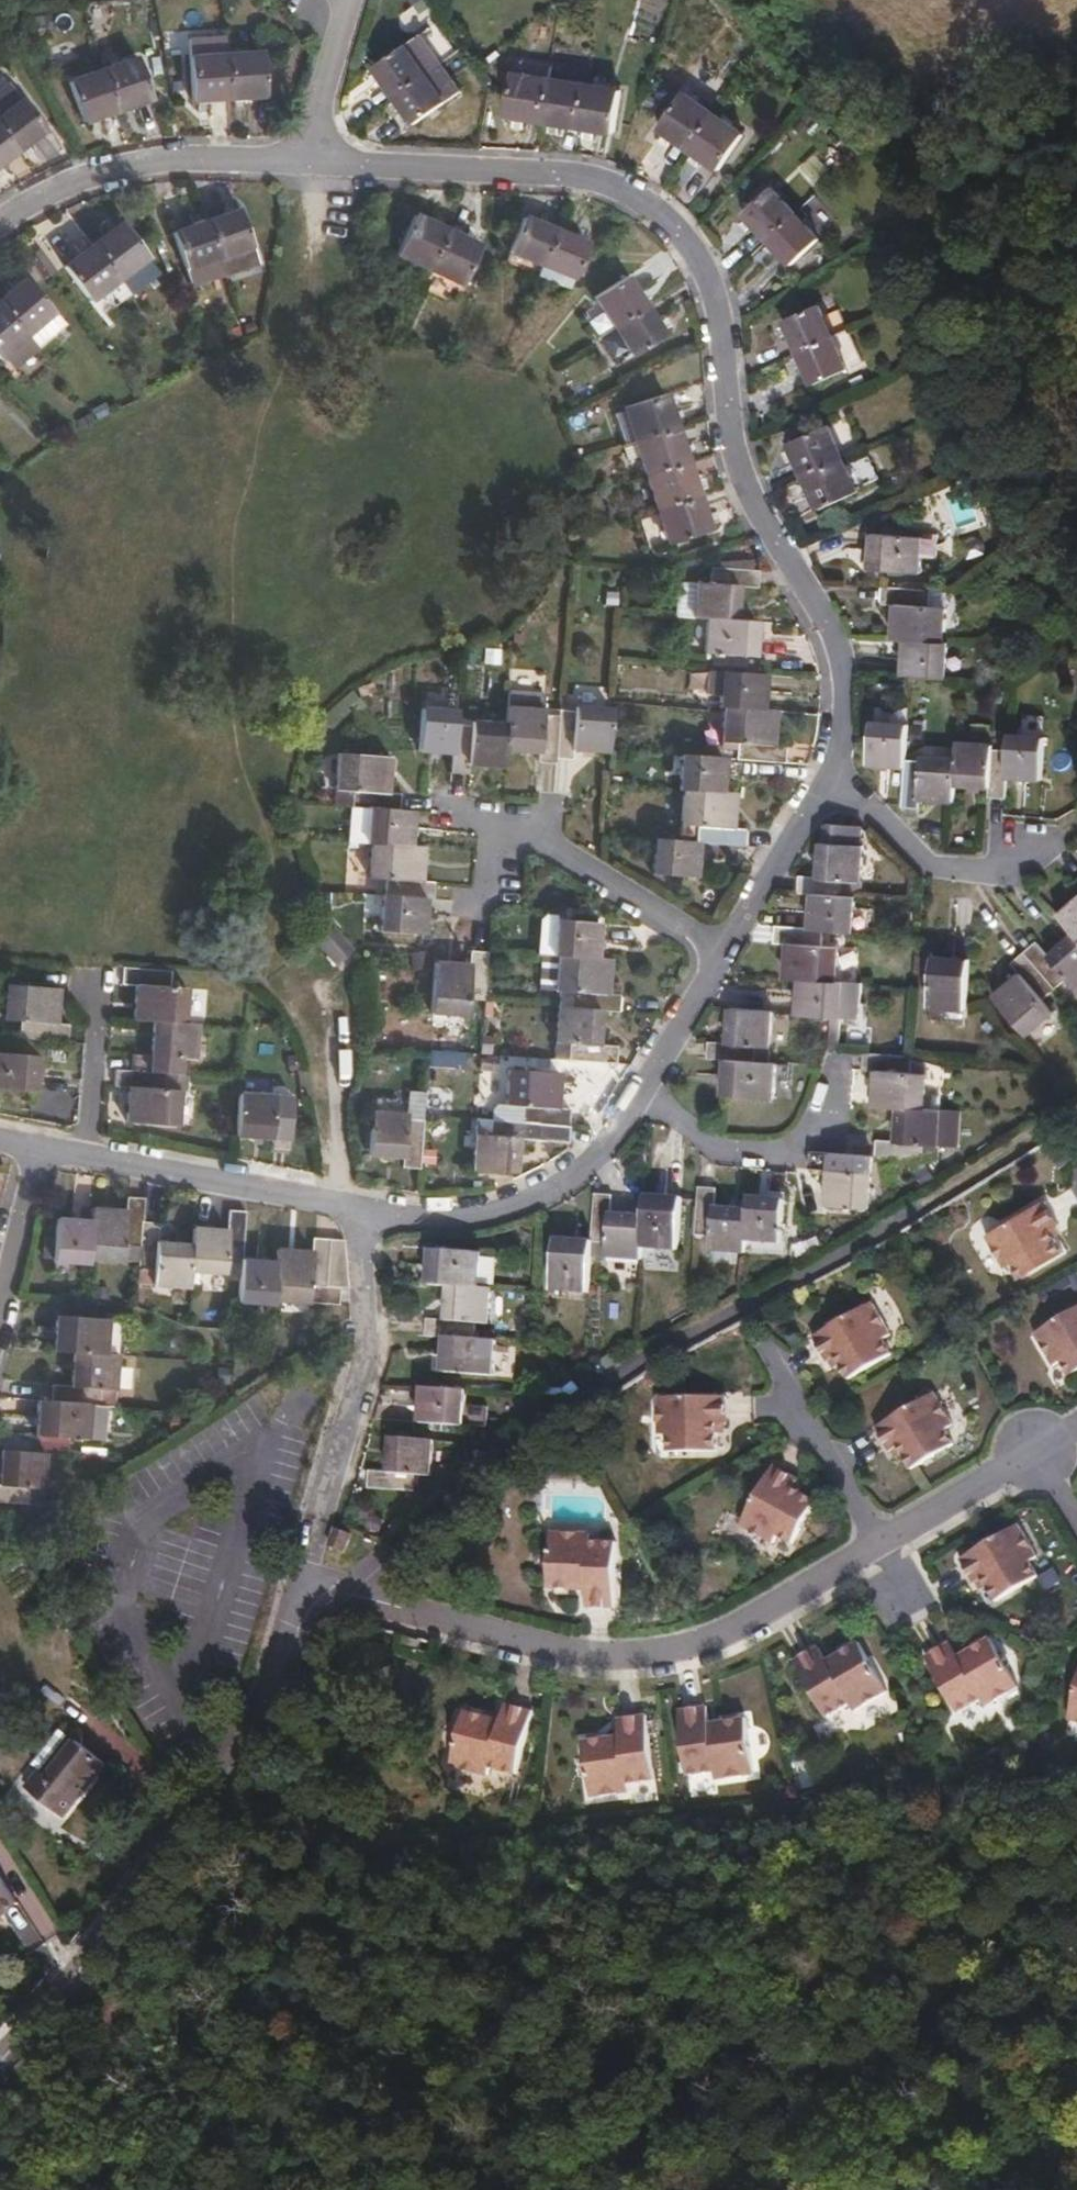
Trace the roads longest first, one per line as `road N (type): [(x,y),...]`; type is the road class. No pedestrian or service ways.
road 1 (residential): [(0,225),(35,199),(154,160),(312,162),(580,175),(660,211),(698,257),(718,316),(738,464),(845,678),(844,731),(831,774),(600,1148),(507,1217),(409,1218),(360,1207)]
road 2 (residential): [(354,1588),(606,1663),(704,1643),(1076,1421)]
road 3 (residential): [(0,2062),(63,2002),(209,1800),(290,1638)]
road 4 (residential): [(290,1638),(356,1377),(360,1207)]
road 5 (track): [(726,0),(923,145),(1076,178)]
road 6 (residential): [(360,1207),(86,1156)]
road 7 (track): [(0,821),(228,867)]
road 8 (residential): [(106,987),(86,1156)]
road 9 (track): [(97,841),(106,987)]

